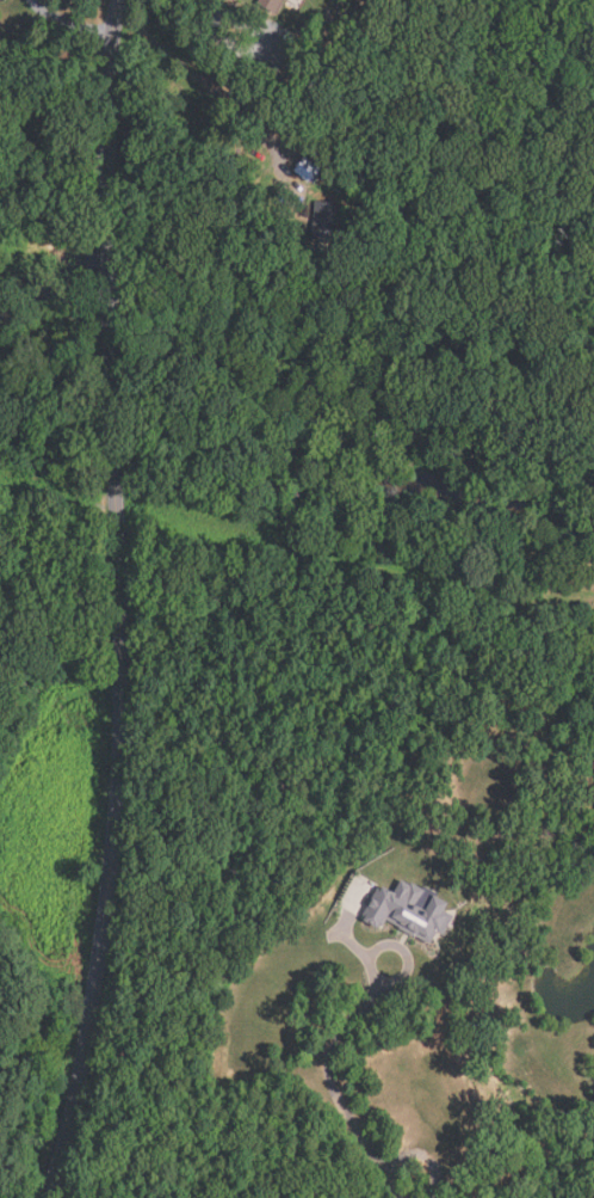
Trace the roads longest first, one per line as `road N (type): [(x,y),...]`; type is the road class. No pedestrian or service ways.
road 1 (residential): [(45,1197),(91,1021),(118,799),(122,584),(110,281)]
road 2 (residential): [(401,1197),(328,1074),(340,1032),(364,1002)]
road 3 (secondary): [(110,220),(111,73),(121,0)]
road 4 (residential): [(364,1002),(386,951),(413,953),(413,982),(364,1002)]

